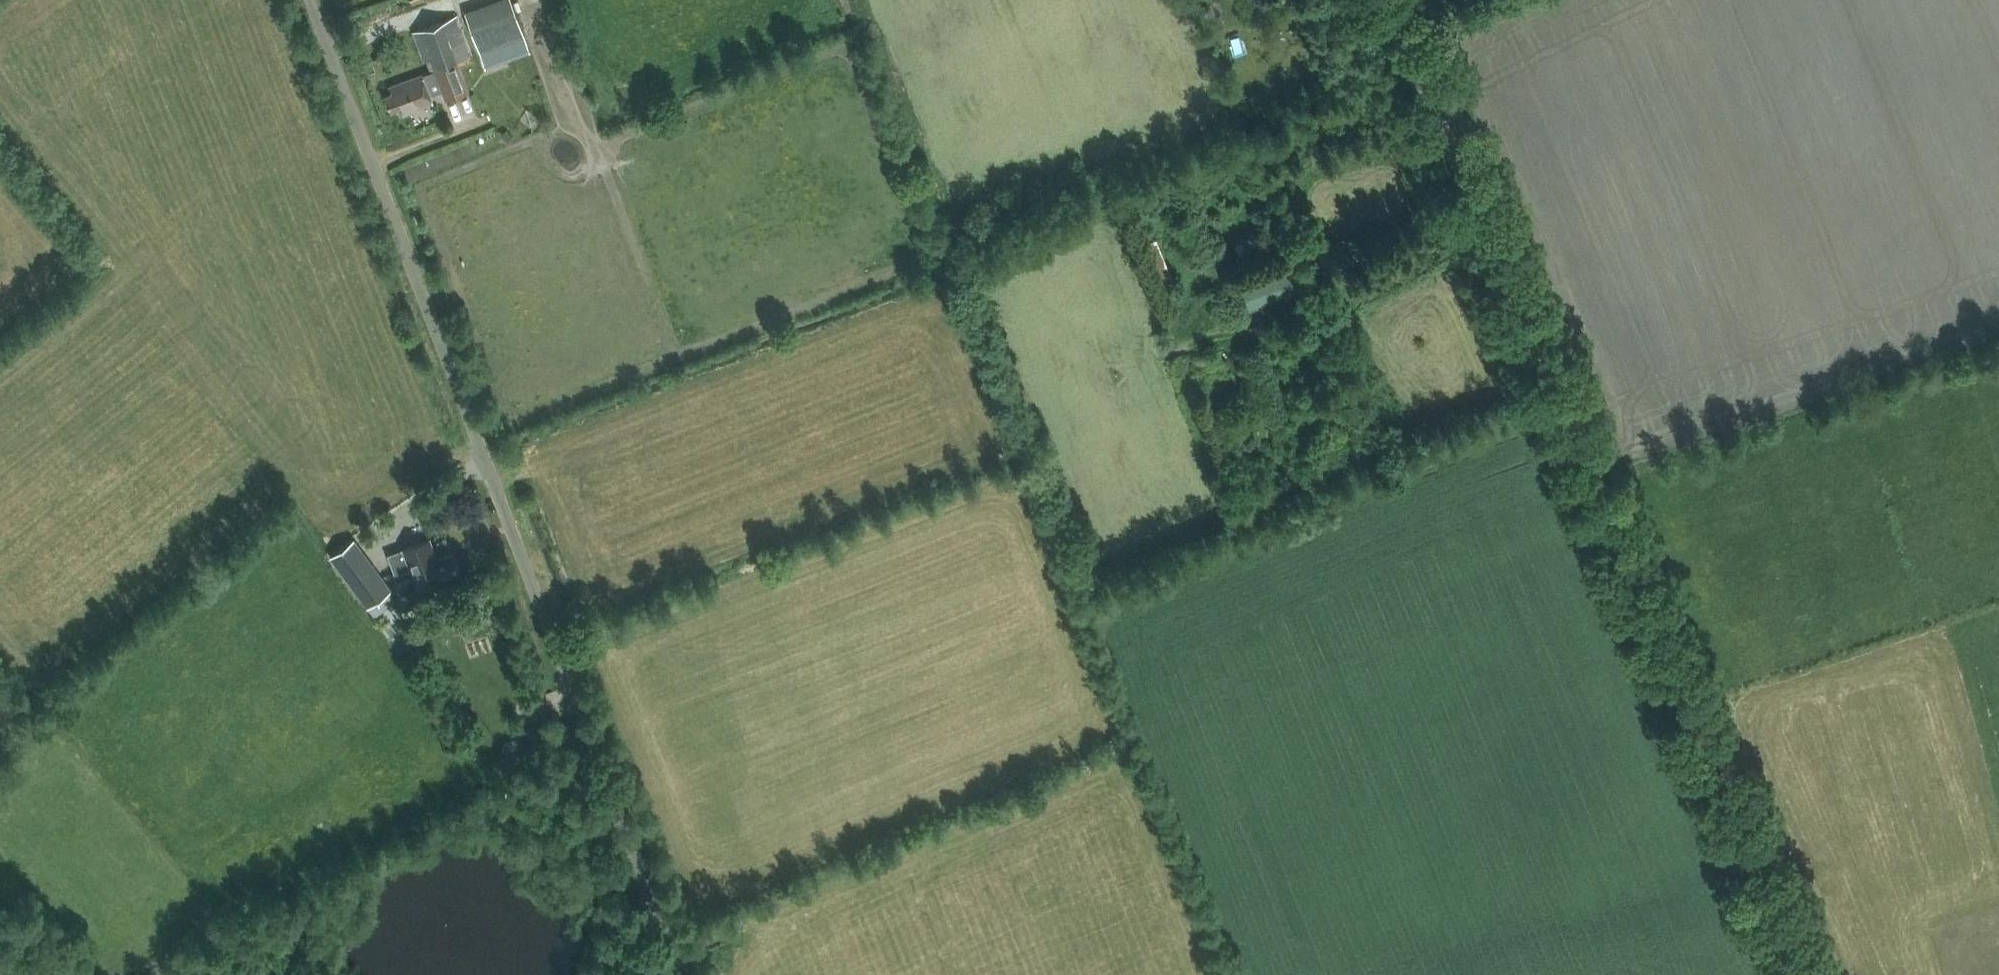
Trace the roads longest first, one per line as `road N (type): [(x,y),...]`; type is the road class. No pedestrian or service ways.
road 1 (unclassified): [(1808,974),(1387,0)]
road 2 (unclassified): [(681,974),(310,0)]

